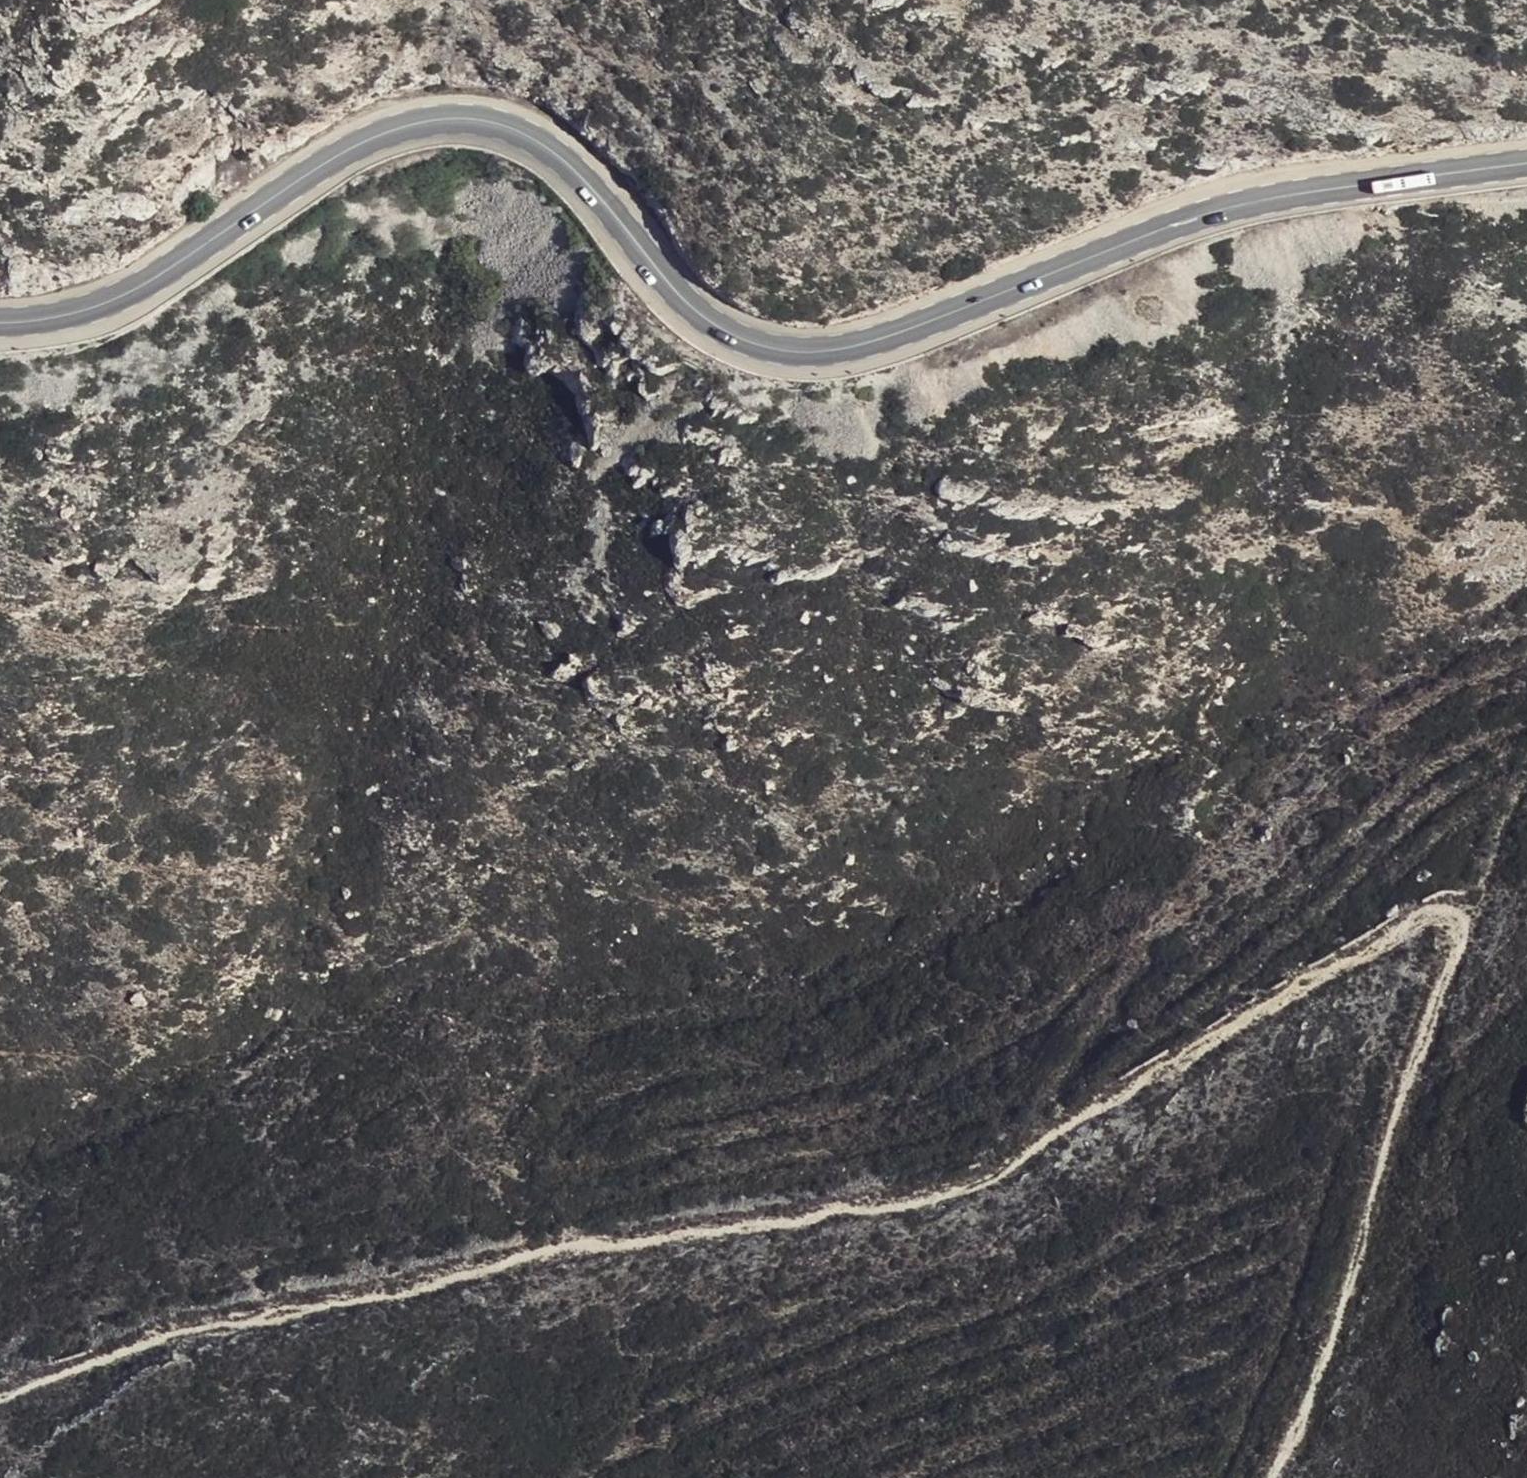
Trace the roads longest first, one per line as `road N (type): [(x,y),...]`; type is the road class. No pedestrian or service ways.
road 1 (primary): [(1526,168),(1202,217),(892,340),(816,356),(722,331),(678,300),(539,142),(486,122),(419,122),(305,178),(140,293),(50,322),(0,324)]

